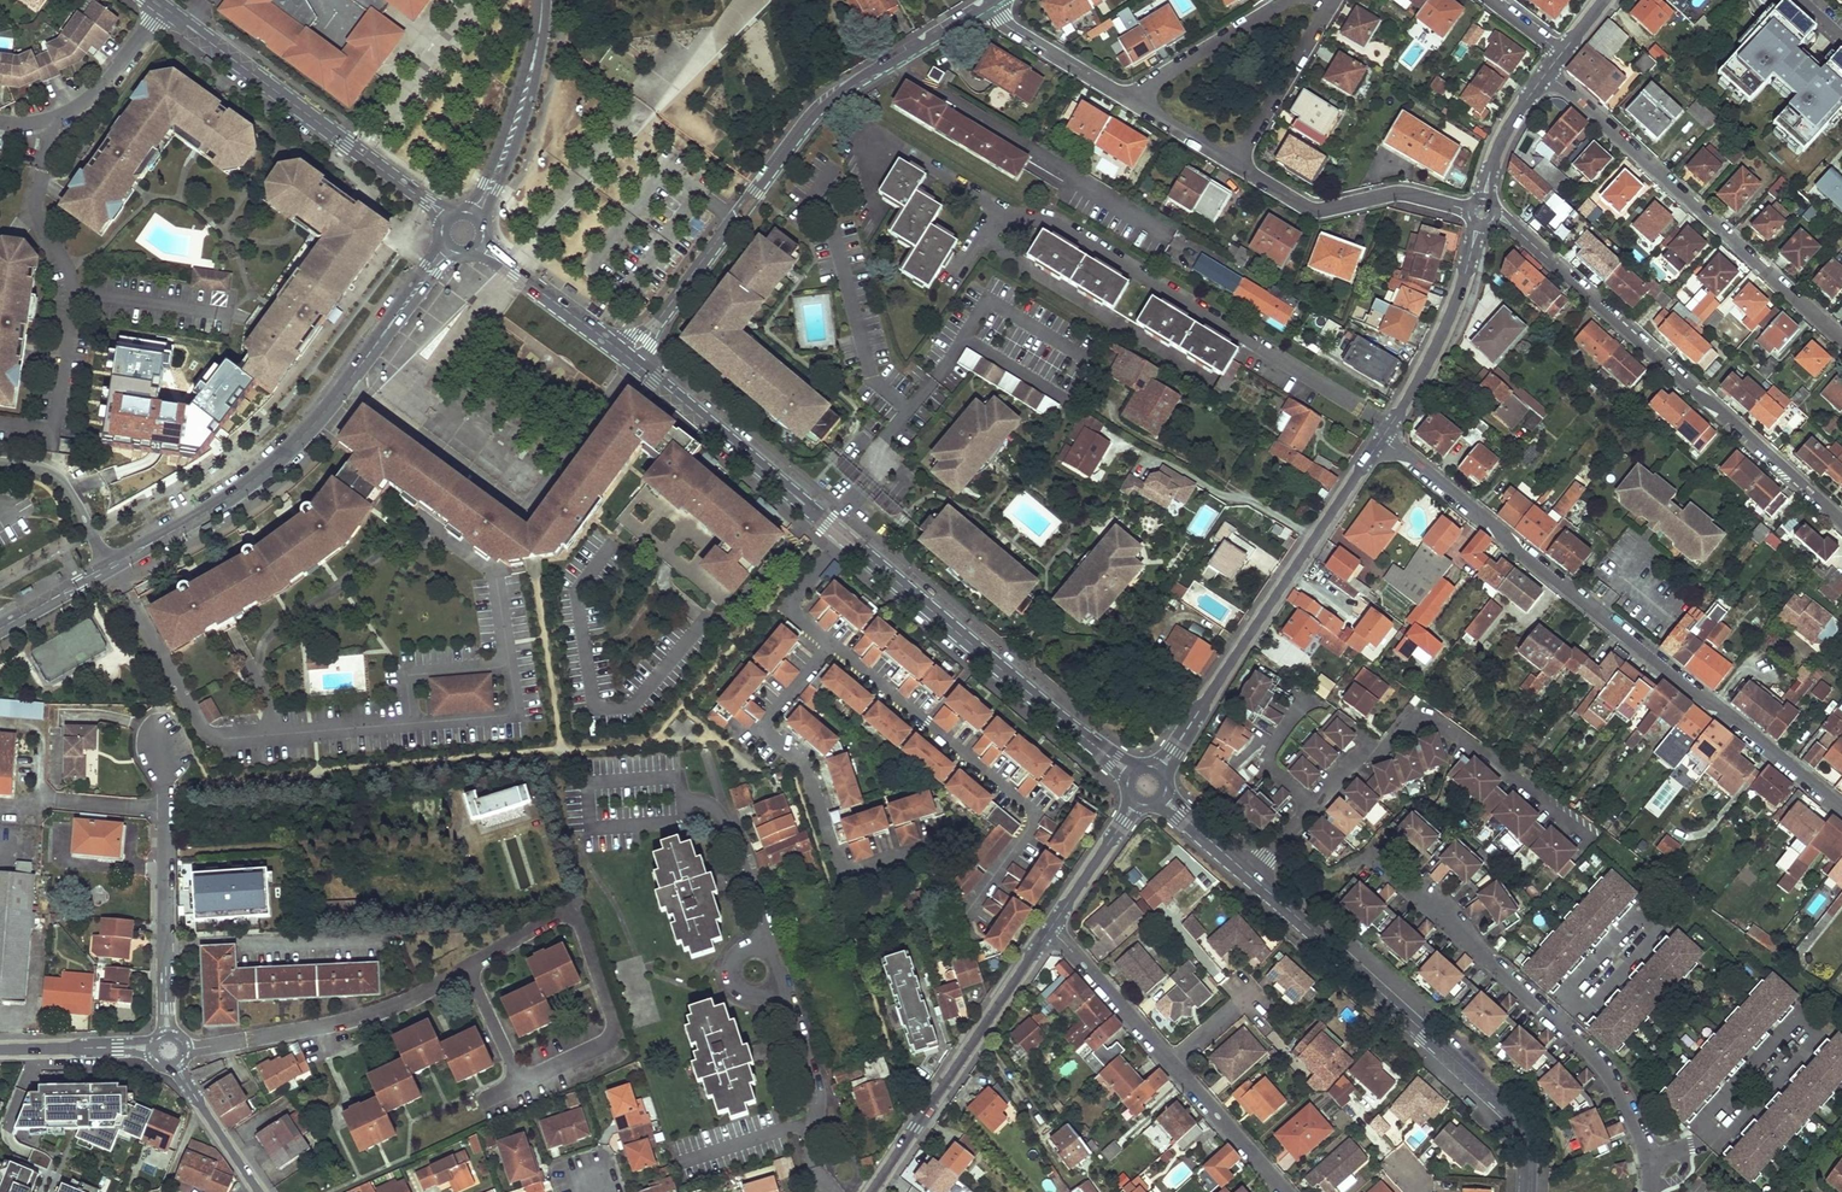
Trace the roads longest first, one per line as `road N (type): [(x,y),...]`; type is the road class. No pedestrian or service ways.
road 1 (residential): [(639,364),(1133,773)]
road 2 (residential): [(1382,439),(1841,810)]
road 3 (residential): [(990,4),(815,115),(658,320)]
road 4 (residential): [(1250,875),(1368,745),(1379,751),(1422,717),(1592,839)]
road 5 (residential): [(1250,875),(1508,1108),(1528,1145),(1528,1191)]
road 6 (residential): [(1649,1191),(1641,1132),(1605,1067),(1382,869)]
road 7 (residential): [(1841,522),(1522,235)]
road 8 (residential): [(1159,770),(1382,439)]
road 9 (residential): [(1547,73),(1841,338)]
road 10 (residential): [(351,382),(511,497),(525,498),(629,358)]
road 11 (residential): [(1288,1191),(1052,927)]
road 12 (residential): [(448,217),(164,7)]
road 13 (residential): [(466,970),(551,916),(575,918),(584,928),(613,1013),(611,1035),(522,1084)]
road 14 (residential): [(870,1191),(1052,927)]
road 15 (residential): [(168,1050),(352,1020),(466,970)]
road 16 (residential): [(162,741),(168,1050)]
road 17 (tertiary): [(110,566),(232,496),(292,448),(351,382)]
road 18 (residential): [(1469,209),(1387,193),(1314,208),(1235,165)]
road 19 (tertiary): [(475,214),(522,103),(542,0)]
road 20 (residential): [(0,121),(53,118),(89,99),(164,7)]
road 21 (residential): [(1382,439),(1434,351),(1468,264)]
road 22 (residential): [(1235,165),(1329,0)]
road 23 (residential): [(1286,0),(1159,76),(1134,103)]
road 24 (residential): [(1134,103),(1009,27),(990,4)]
road 25 (residential): [(480,246),(621,351)]
road 26 (residential): [(0,1050),(168,1050)]
road 27 (residential): [(168,1050),(259,1191)]
road 28 (tertiary): [(351,382),(448,248)]
road 29 (residential): [(110,566),(59,478),(0,462)]
road 30 (residential): [(1052,927),(1137,802)]
road 31 (residential): [(466,970),(522,1084)]
road 32 (tertiary): [(0,628),(110,566)]

